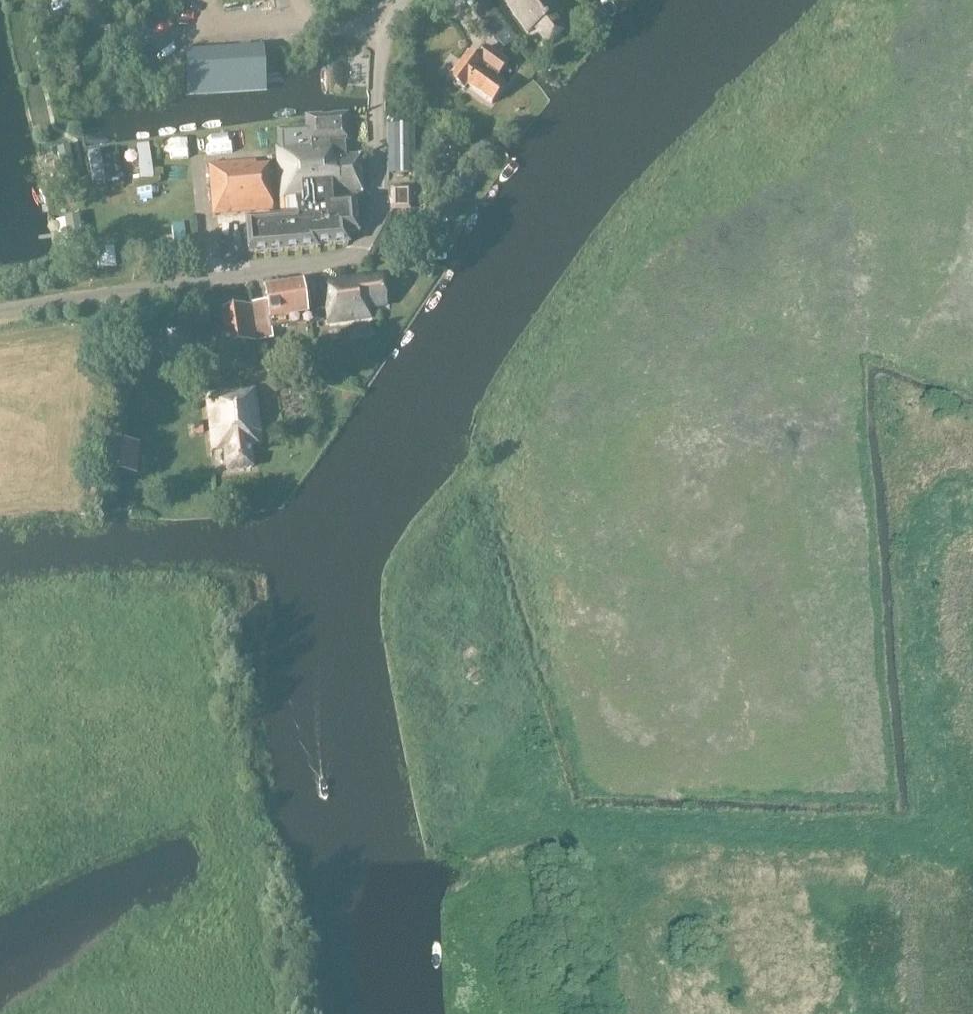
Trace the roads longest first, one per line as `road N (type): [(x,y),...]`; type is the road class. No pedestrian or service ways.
road 1 (tertiary): [(300,264),(352,252),(370,227),(379,67),(401,0)]
road 2 (tertiary): [(300,264),(0,311)]

